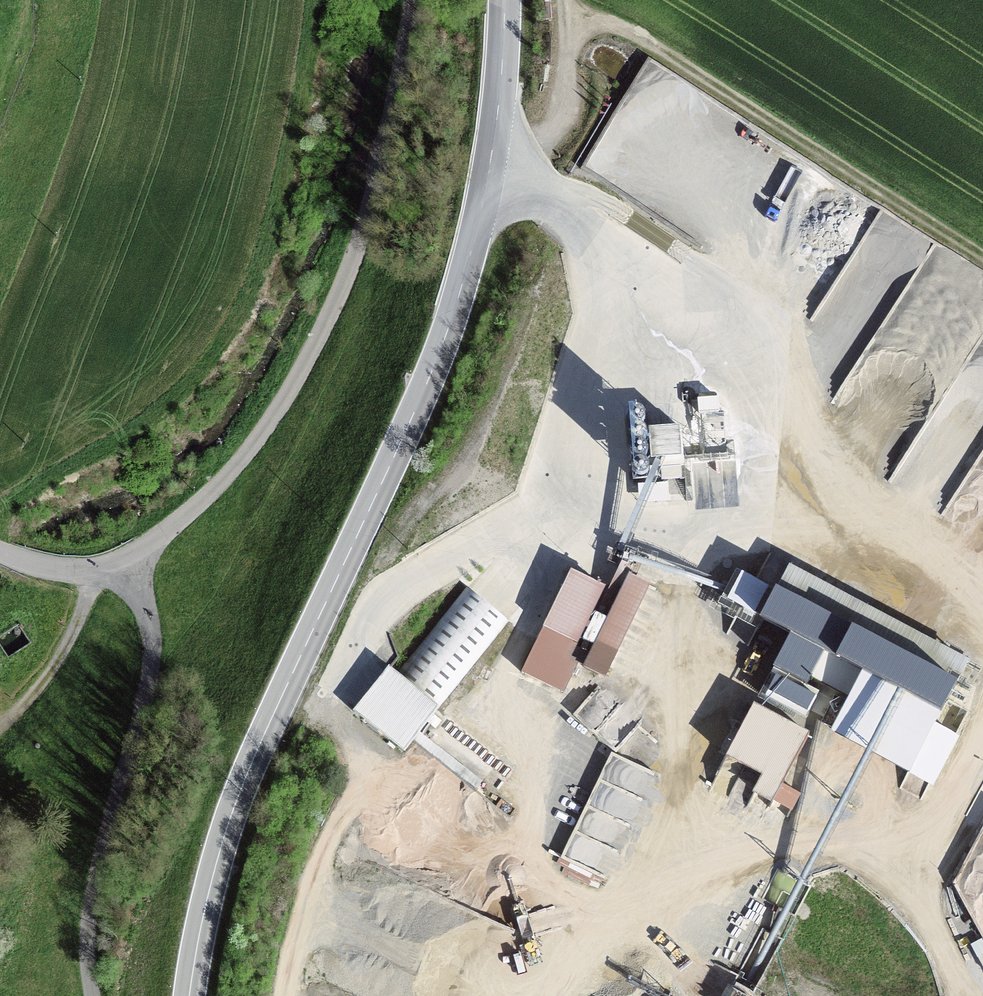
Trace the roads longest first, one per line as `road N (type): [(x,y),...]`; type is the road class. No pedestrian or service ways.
road 1 (tertiary): [(200,995),(244,799),(298,675),(378,526),(443,369),(493,176),(503,0)]
road 2 (residential): [(411,0),(358,246),(285,395),(194,508),(125,573)]
road 3 (residential): [(87,995),(83,948),(147,664),(141,605),(125,573)]
road 4 (track): [(524,191),(558,125),(569,45),(564,0)]
road 5 (track): [(91,573),(76,620),(0,729)]
road 6 (residential): [(125,573),(36,568),(0,554)]

